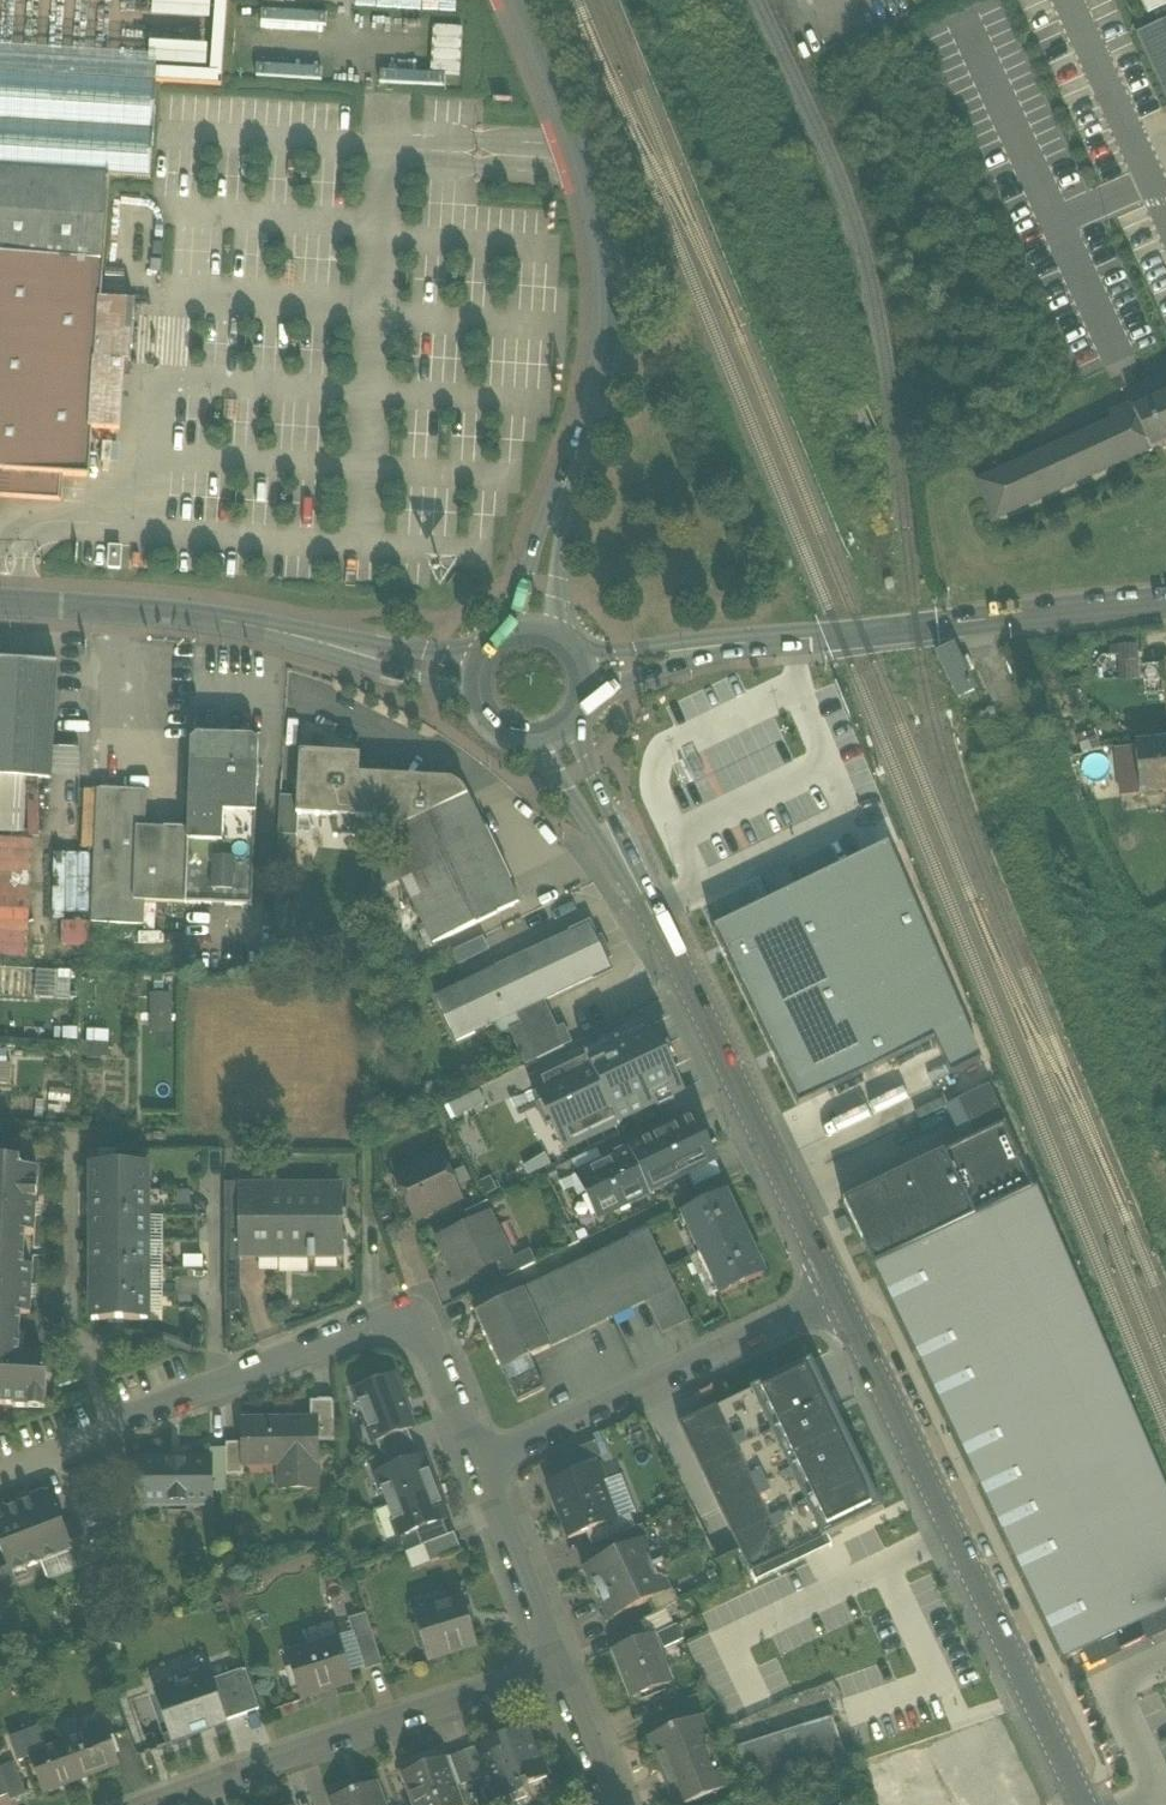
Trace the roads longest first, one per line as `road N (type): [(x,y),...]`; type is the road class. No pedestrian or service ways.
road 1 (tertiary): [(1084,1804),(837,1293)]
road 2 (tertiary): [(837,1293),(613,843)]
road 3 (residential): [(481,1465),(423,1335),(393,1319),(111,1430)]
road 4 (tertiary): [(517,0),(576,147),(604,247),(608,342),(585,430)]
road 5 (residential): [(560,1669),(151,1804)]
road 6 (residential): [(481,1465),(837,1293)]
road 7 (tertiary): [(779,641),(1165,602)]
road 8 (tertiary): [(264,629),(0,602)]
road 9 (tertiary): [(264,629),(480,697)]
road 10 (tertiary): [(487,655),(264,629)]
road 11 (residential): [(560,1669),(481,1465)]
road 12 (tertiary): [(585,430),(540,533),(517,632)]
road 13 (tertiary): [(557,636),(561,534),(585,430)]
road 14 (tertiary): [(779,641),(579,656)]
road 15 (tertiary): [(586,691),(779,641)]
road 16 (residential): [(613,1804),(560,1669)]
road 17 (tertiary): [(531,738),(591,826),(613,843)]
road 18 (tertiary): [(613,843),(574,718)]

